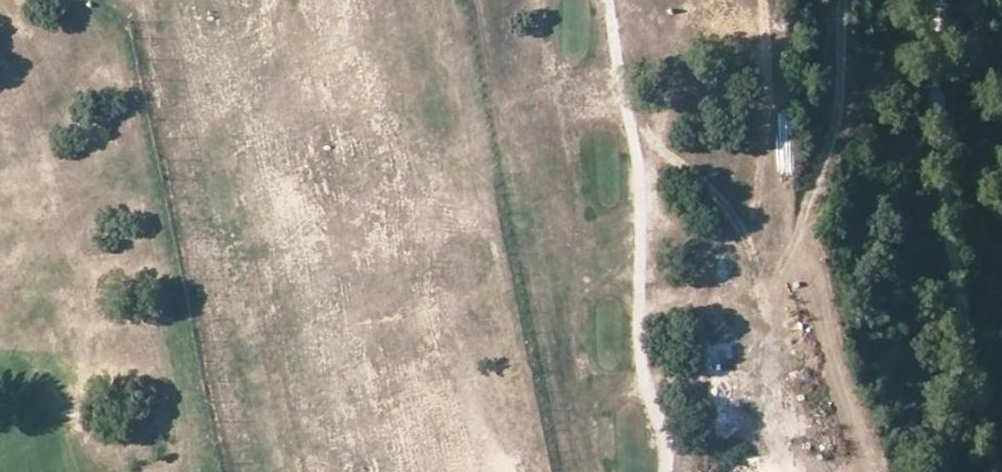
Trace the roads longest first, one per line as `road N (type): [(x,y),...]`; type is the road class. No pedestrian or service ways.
road 1 (track): [(765,0),(774,139),(843,394),(873,471)]
road 2 (track): [(667,471),(643,368),(644,227),(632,116)]

